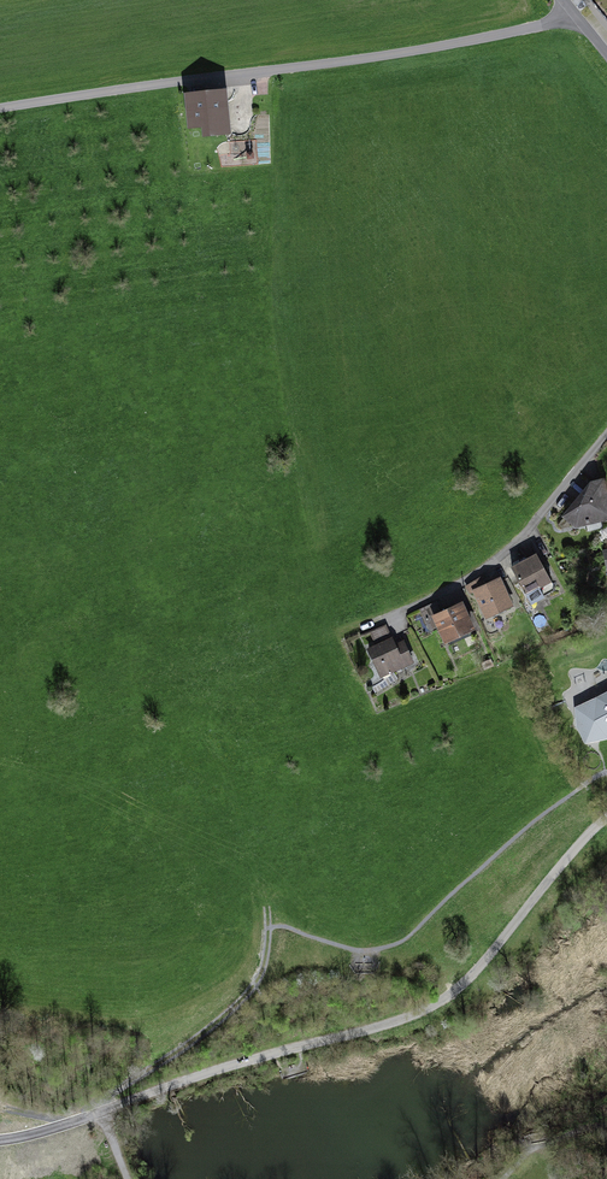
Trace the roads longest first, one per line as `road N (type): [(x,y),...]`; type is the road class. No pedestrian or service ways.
road 1 (unclassified): [(577,15),(393,57),(174,81),(0,112)]
road 2 (track): [(606,773),(523,830),(400,941),(361,948),(268,927)]
road 3 (residential): [(606,436),(503,554),(446,590),(365,625)]
road 4 (track): [(99,1113),(108,1097),(203,1034),(249,993),(267,956),(266,901)]

